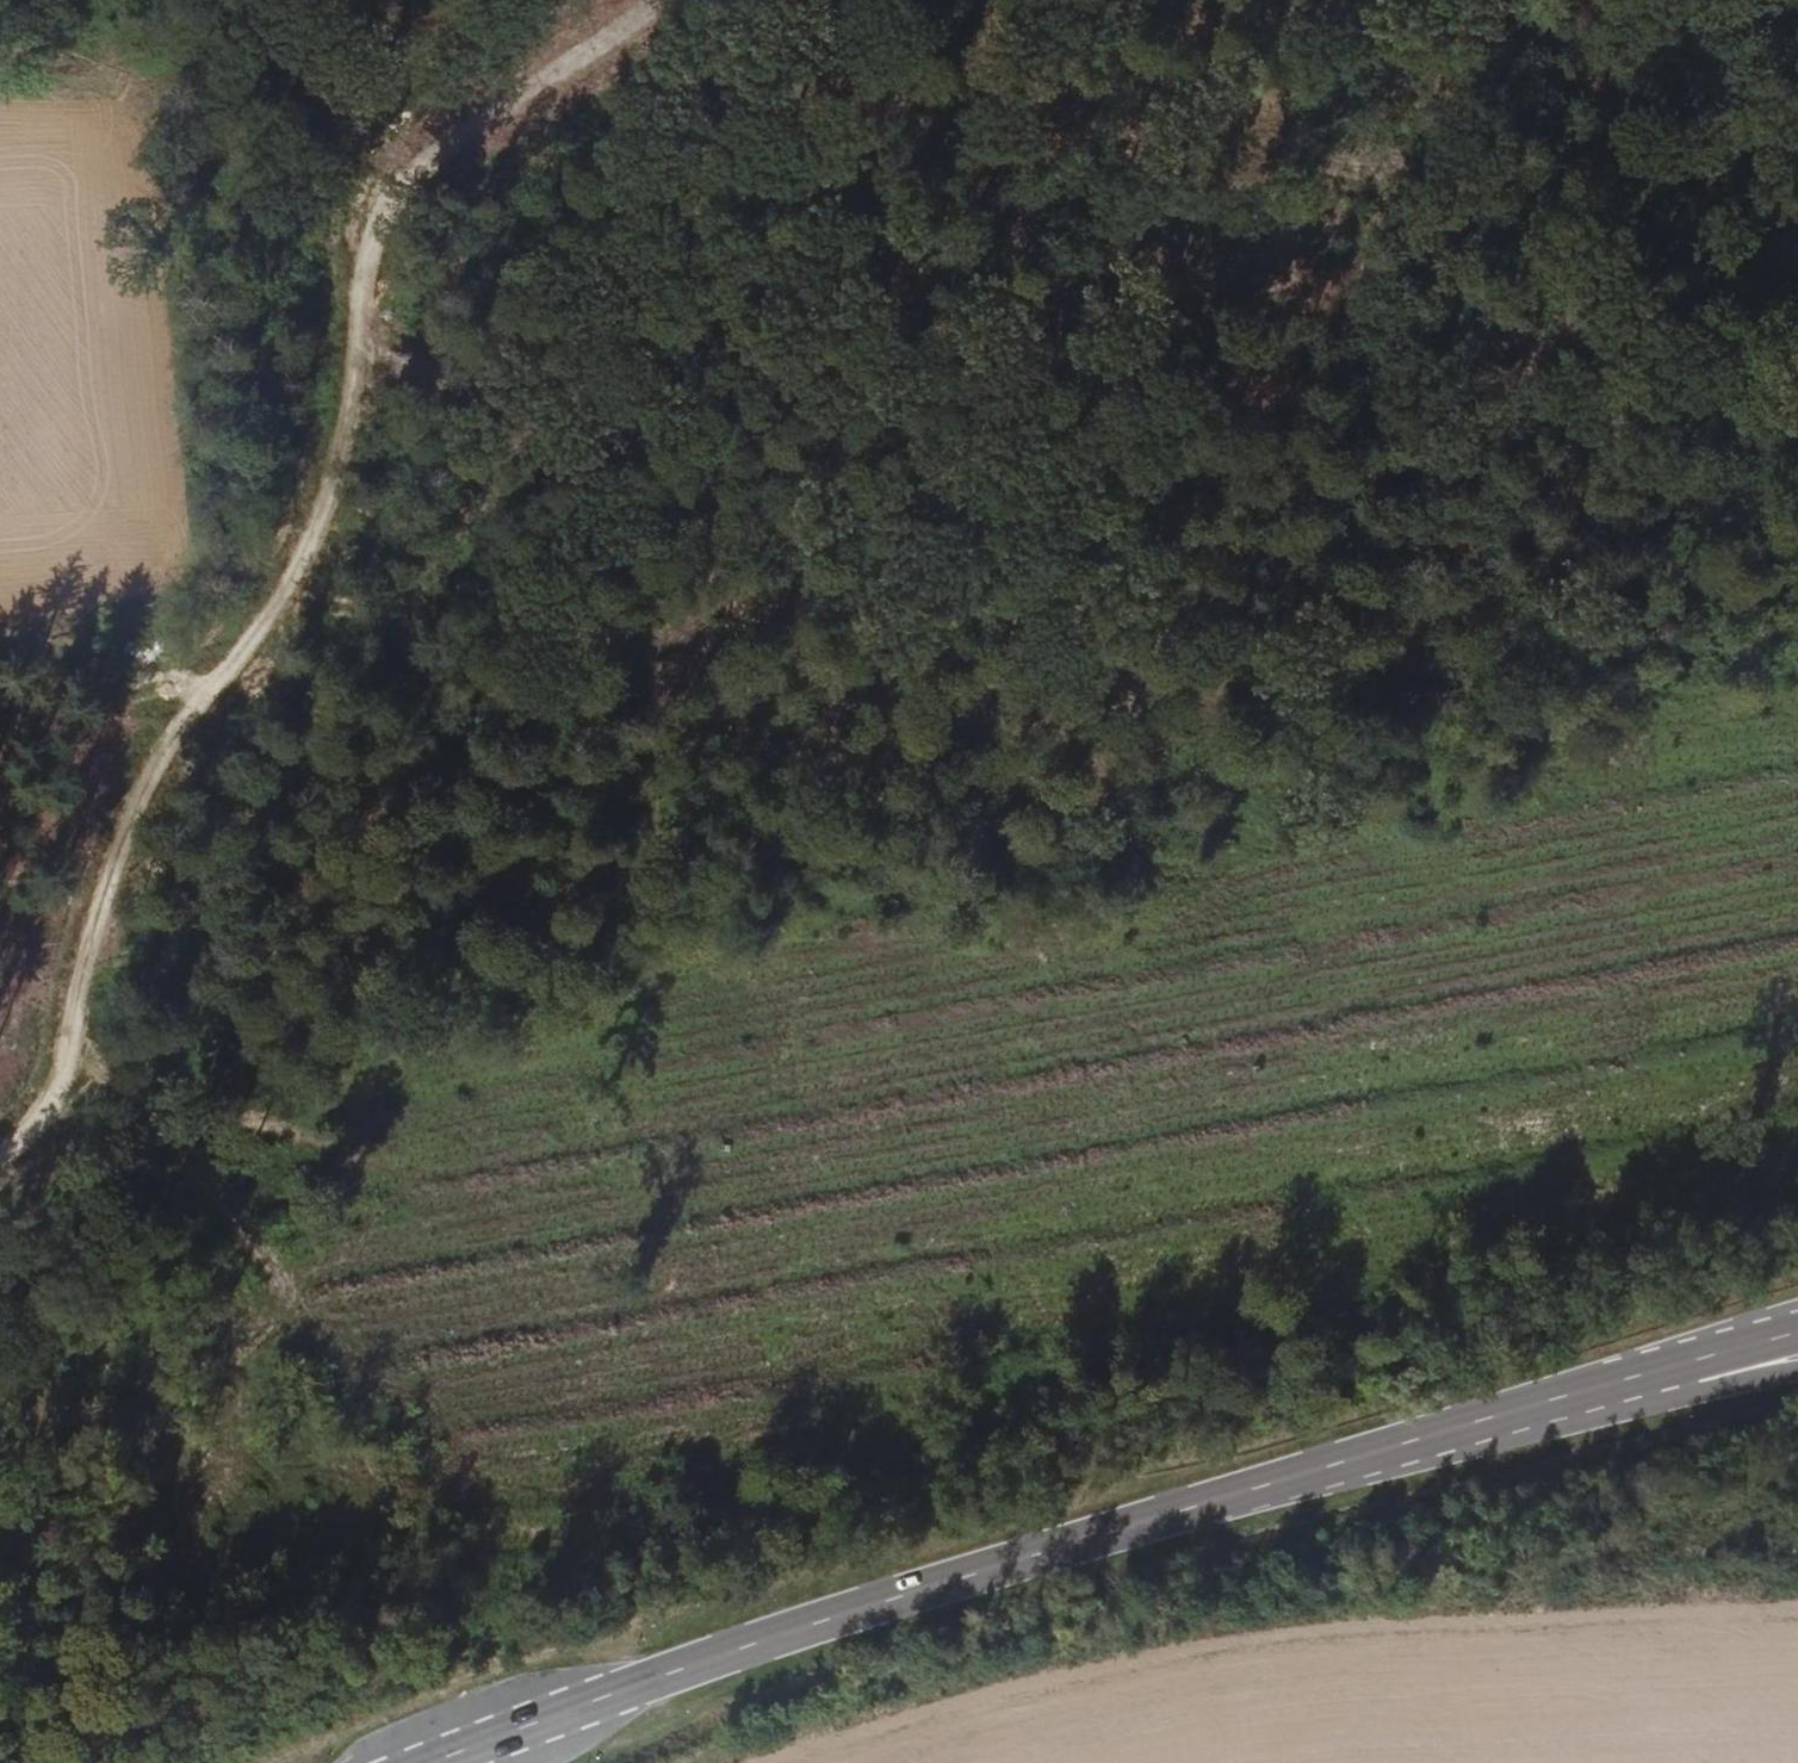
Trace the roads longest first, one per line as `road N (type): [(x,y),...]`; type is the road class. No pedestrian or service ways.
road 1 (secondary): [(441,1762),(962,1576),(1460,1428)]
road 2 (secondary): [(1460,1428),(1797,1334)]
road 3 (primary): [(1460,1428),(1797,1371)]

